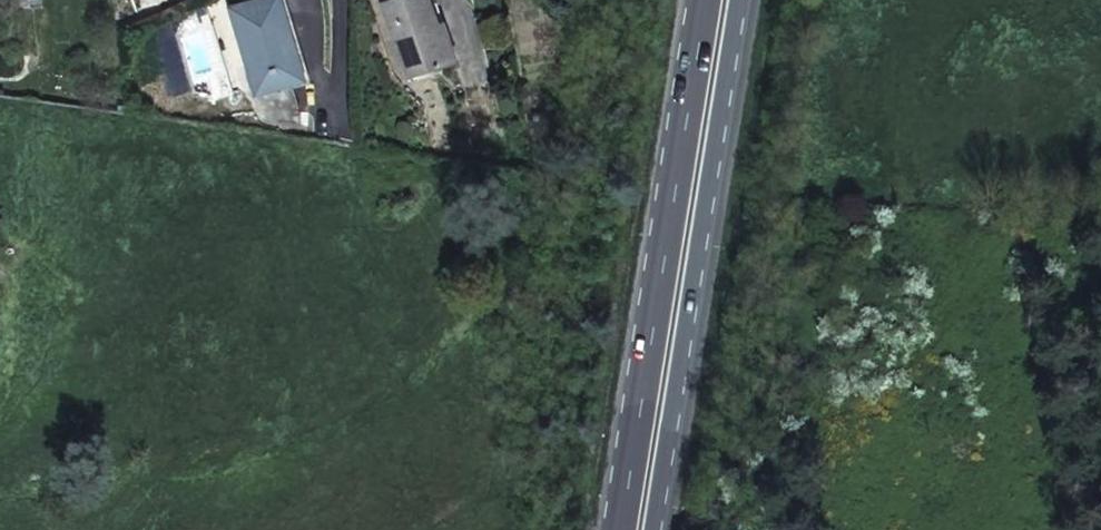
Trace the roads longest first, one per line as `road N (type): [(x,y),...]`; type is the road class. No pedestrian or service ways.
road 1 (trunk): [(660,529),(749,0)]
road 2 (trunk): [(701,0),(613,529)]

